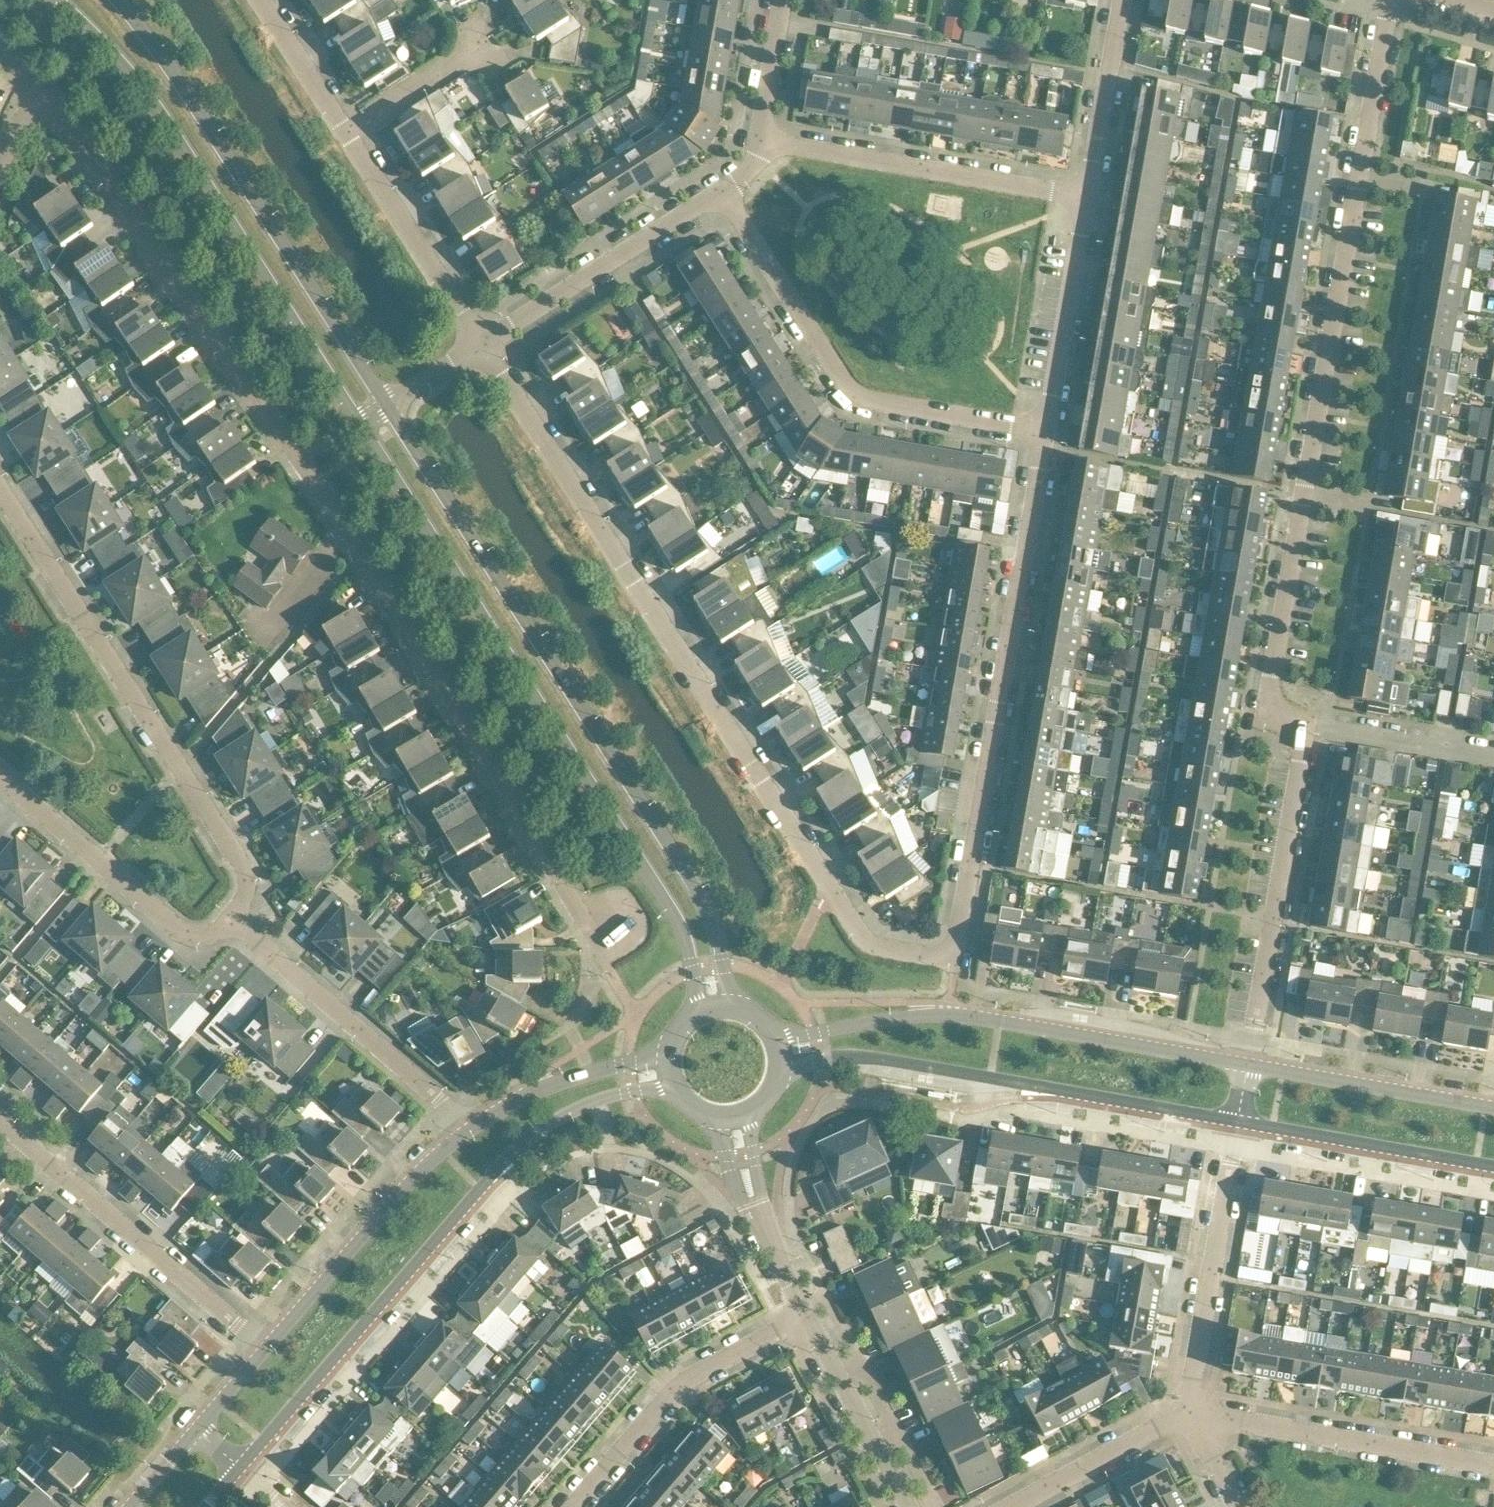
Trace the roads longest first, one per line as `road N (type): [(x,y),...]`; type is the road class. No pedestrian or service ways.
road 1 (residential): [(601,956),(104,164),(39,86)]
road 2 (residential): [(956,958),(883,945),(857,928),(481,345)]
road 3 (residential): [(1303,724),(1267,705),(1386,0)]
road 4 (tertiary): [(735,1005),(706,904),(386,409)]
road 5 (tertiary): [(357,427),(672,914),(697,1011)]
road 6 (tertiary): [(241,1468),(530,1139),(586,1106),(673,1087)]
road 7 (residential): [(956,958),(1044,431)]
road 8 (tertiary): [(53,0),(174,137),(357,427)]
road 9 (residential): [(231,923),(247,877),(0,492)]
road 10 (tertiary): [(386,409),(203,120),(111,0)]
road 11 (tertiary): [(1246,1065),(947,1016),(775,1034)]
road 12 (tertiary): [(781,1069),(891,1059),(1236,1123)]
road 13 (residential): [(1044,431),(863,396),(844,382),(726,190)]
road 14 (residential): [(268,1351),(0,1121)]
road 15 (residential): [(1246,1065),(1303,724)]
road 16 (residential): [(1086,196),(766,141)]
road 17 (residential): [(472,1129),(451,1102),(231,923)]
road 18 (residential): [(568,1506),(674,1385),(809,1318)]
road 19 (residential): [(1493,1467),(1188,1415)]
road 20 (tertiary): [(472,1129),(420,1174),(268,1351)]
road 21 (residential): [(1188,1415),(1236,1123)]
road 22 (residential): [(231,923),(204,936),(180,931),(0,776)]
road 23 (residential): [(481,345),(726,190)]
road 24 (tertiary): [(1236,1123),(1493,1169)]
road 25 (tertiary): [(1493,1108),(1246,1065)]
road 26 (residential): [(481,345),(347,137)]
road 27 (residential): [(1044,431),(1086,196)]
road 28 (residential): [(911,1506),(809,1318)]
road 29 (tertiary): [(667,1056),(537,1092),(472,1129)]
road 30 (residential): [(1086,196),(1124,0)]
road 31 (residential): [(1013,1506),(1188,1415)]
road 32 (residential): [(1493,760),(1303,724)]
road 33 (residential): [(347,137),(484,49)]
road 34 (residential): [(347,137),(259,0)]
road 35 (residential): [(766,141),(781,0)]
road 36 (residential): [(711,1117),(745,1207),(767,1237)]
road 37 (residential): [(767,1237),(753,1111)]

